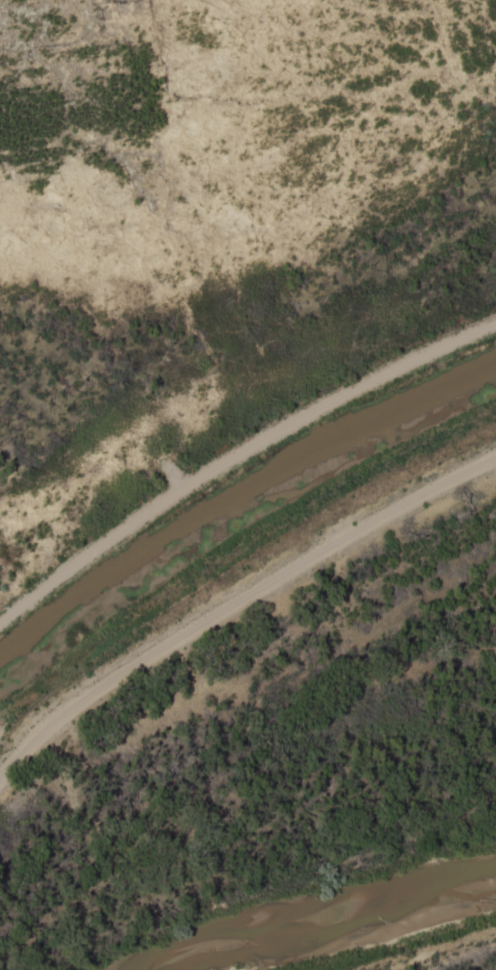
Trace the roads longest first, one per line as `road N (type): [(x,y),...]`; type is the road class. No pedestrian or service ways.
road 1 (residential): [(0,771),(49,723),(161,640),(318,543),(495,454)]
road 2 (residential): [(0,615),(171,488),(276,425),(495,321)]

